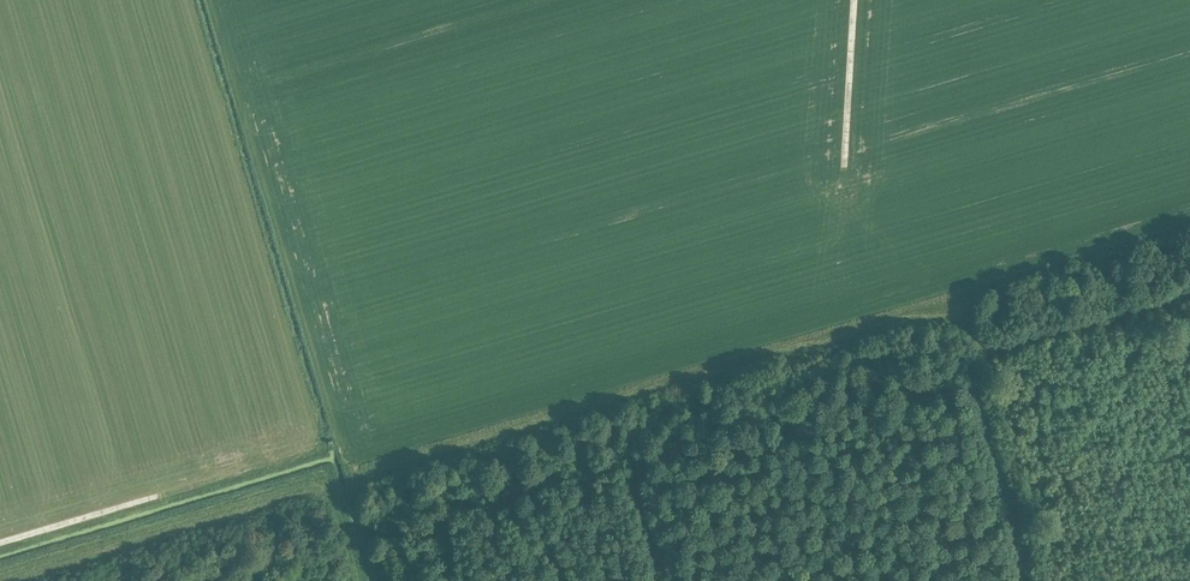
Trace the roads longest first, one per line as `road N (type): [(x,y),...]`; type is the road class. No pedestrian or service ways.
road 1 (track): [(1189,289),(996,334),(961,352),(1016,580)]

